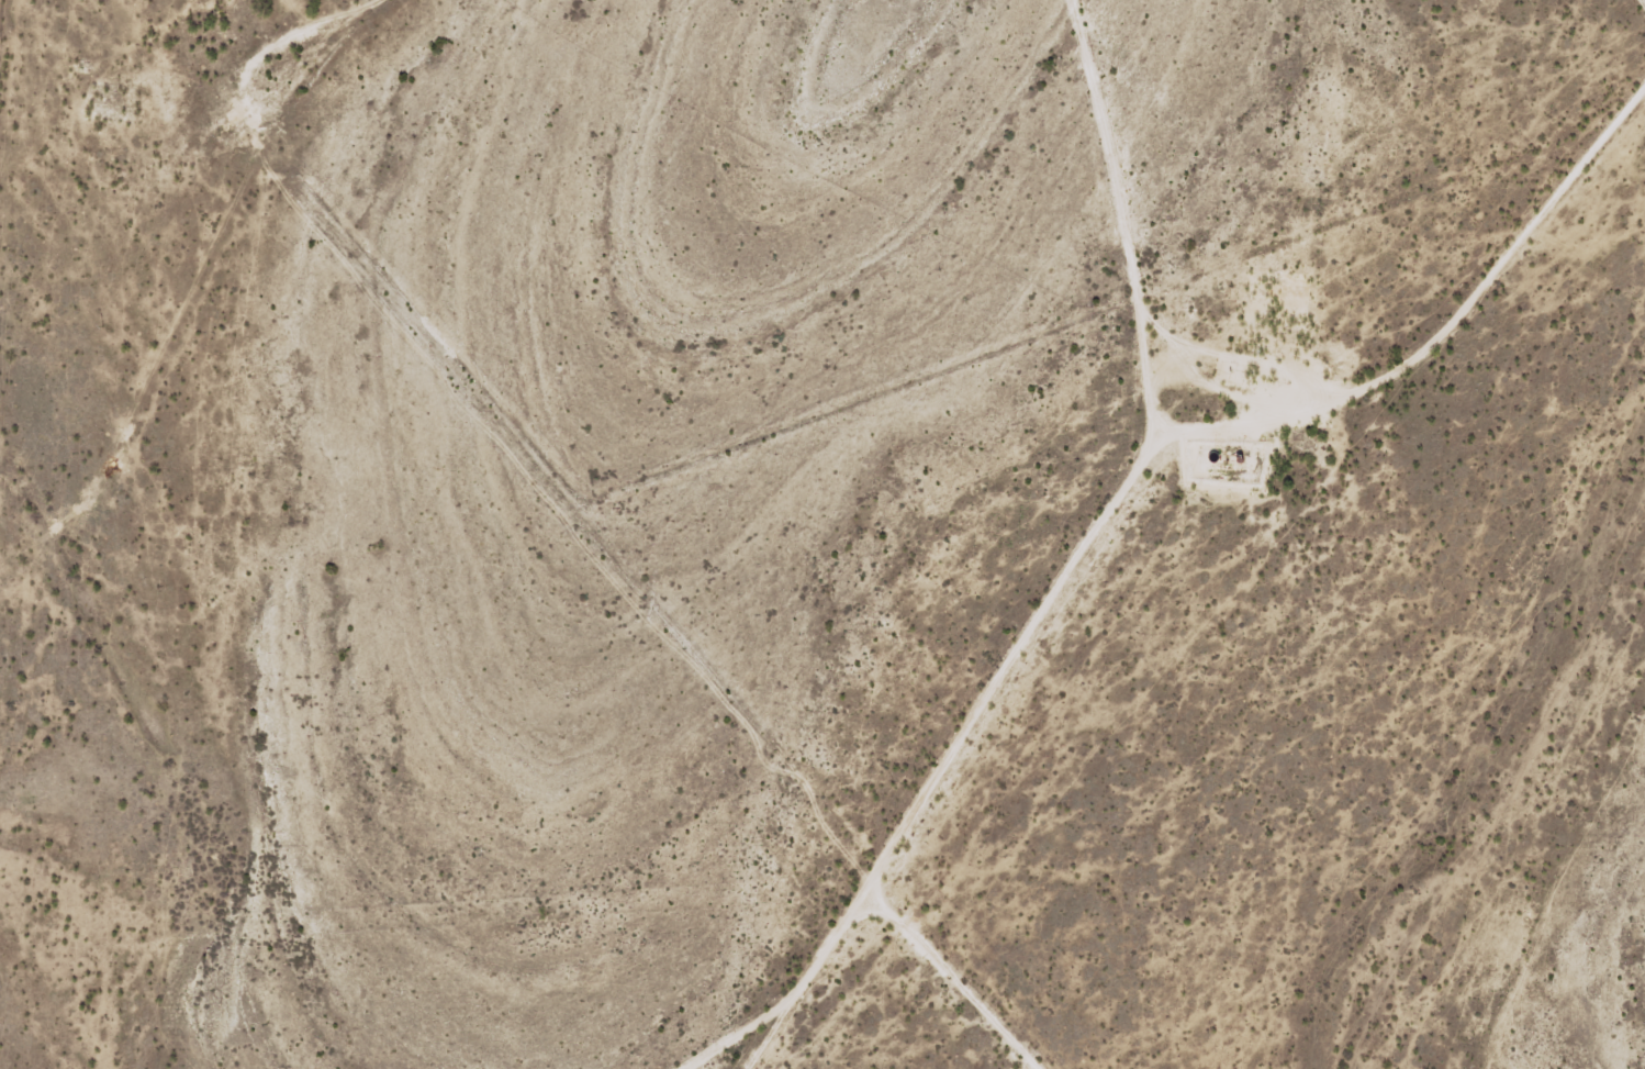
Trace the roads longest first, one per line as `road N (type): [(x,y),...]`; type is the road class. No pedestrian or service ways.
road 1 (track): [(786,1068),(1207,396),(1372,392),(1473,307),(1644,75)]
road 2 (track): [(1155,0),(1159,181),(1185,307),(1212,385),(1207,396)]
road 3 (track): [(1520,1068),(1644,802)]

